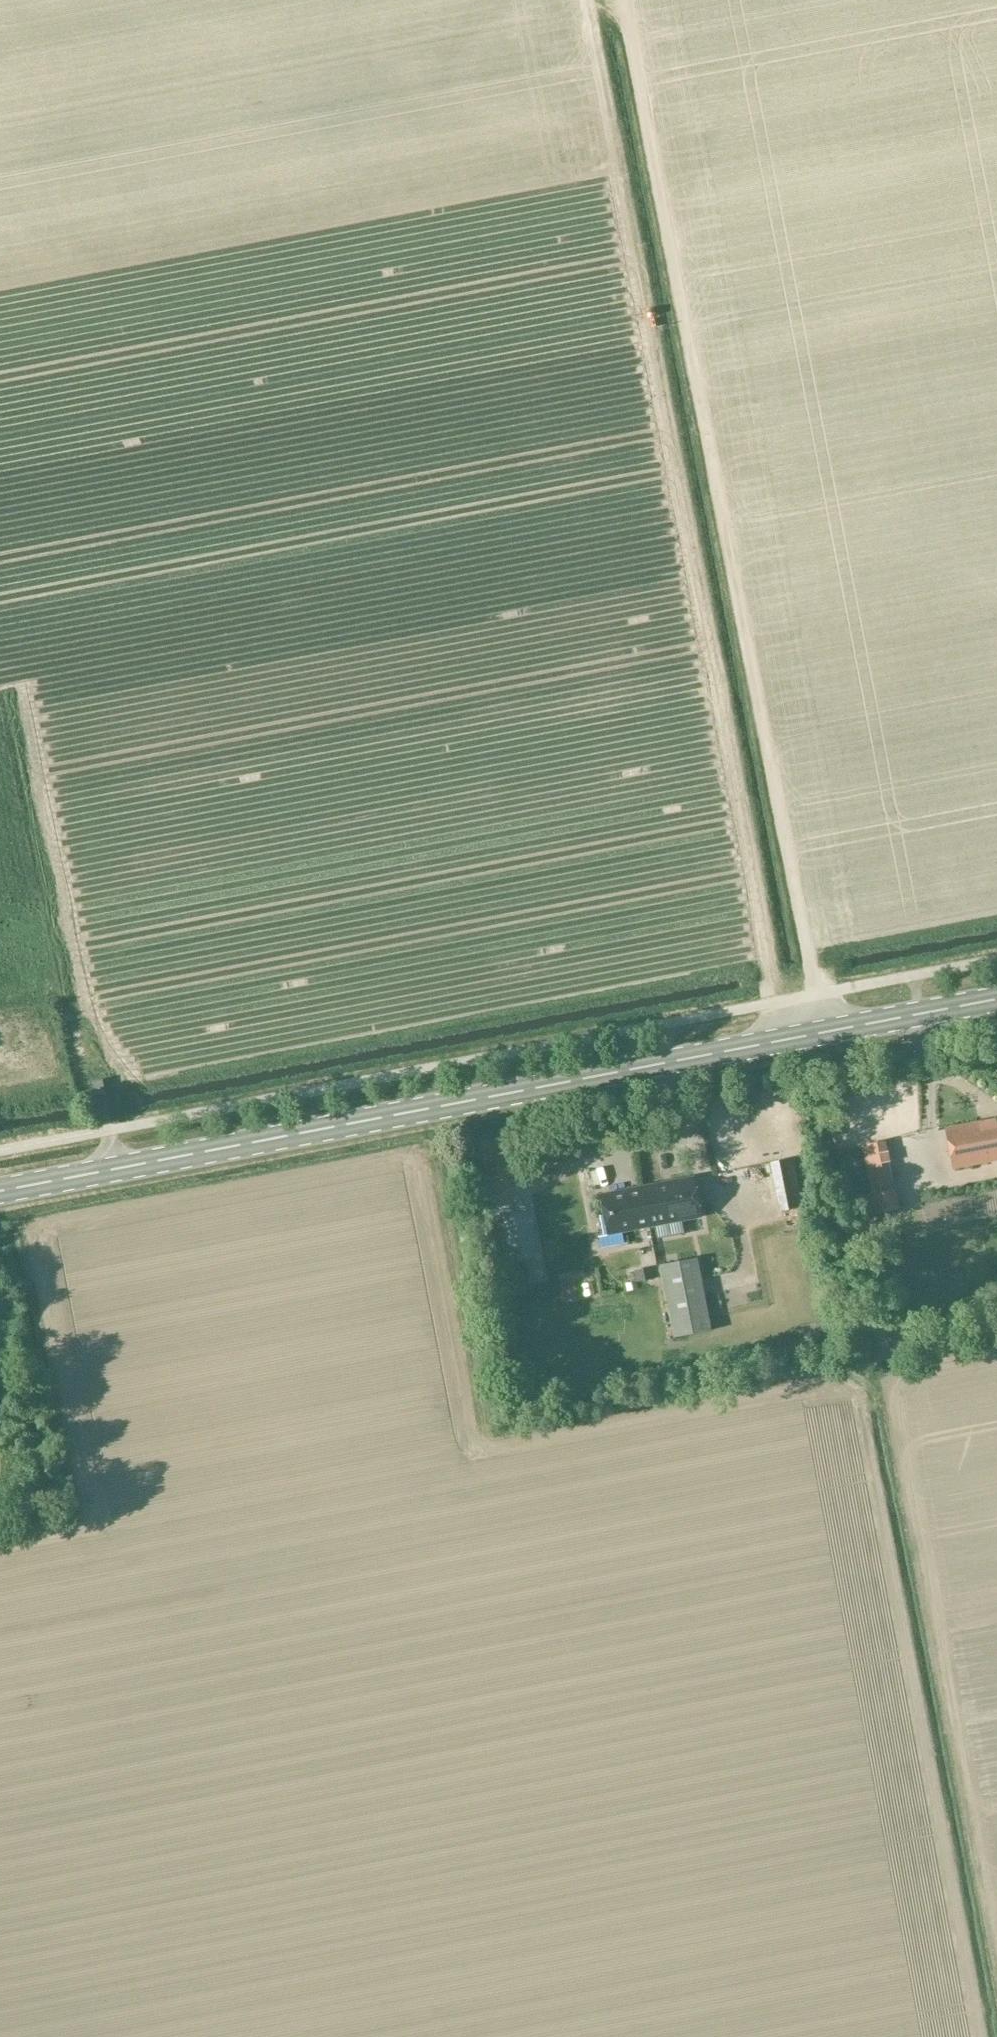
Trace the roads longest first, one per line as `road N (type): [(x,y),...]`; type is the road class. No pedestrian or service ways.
road 1 (secondary): [(0,1191),(996,999)]

